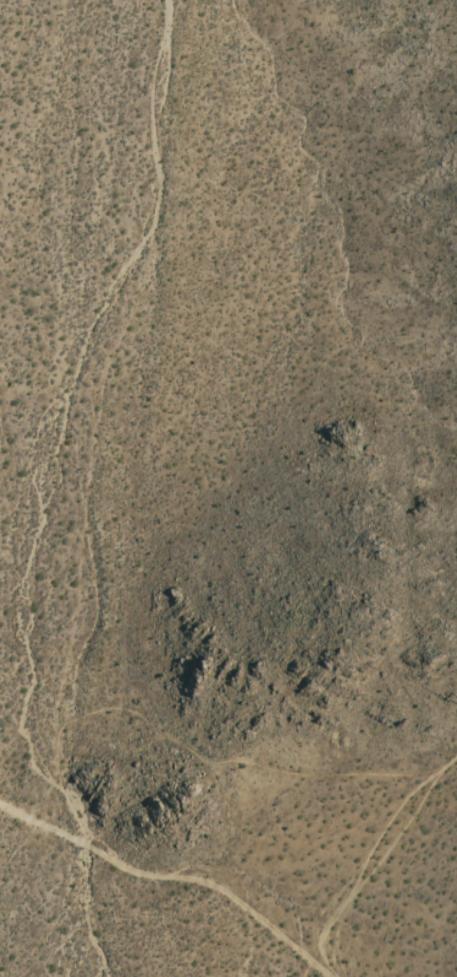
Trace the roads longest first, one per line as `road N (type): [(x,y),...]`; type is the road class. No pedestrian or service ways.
road 1 (track): [(0,799),(273,915),(350,976)]

